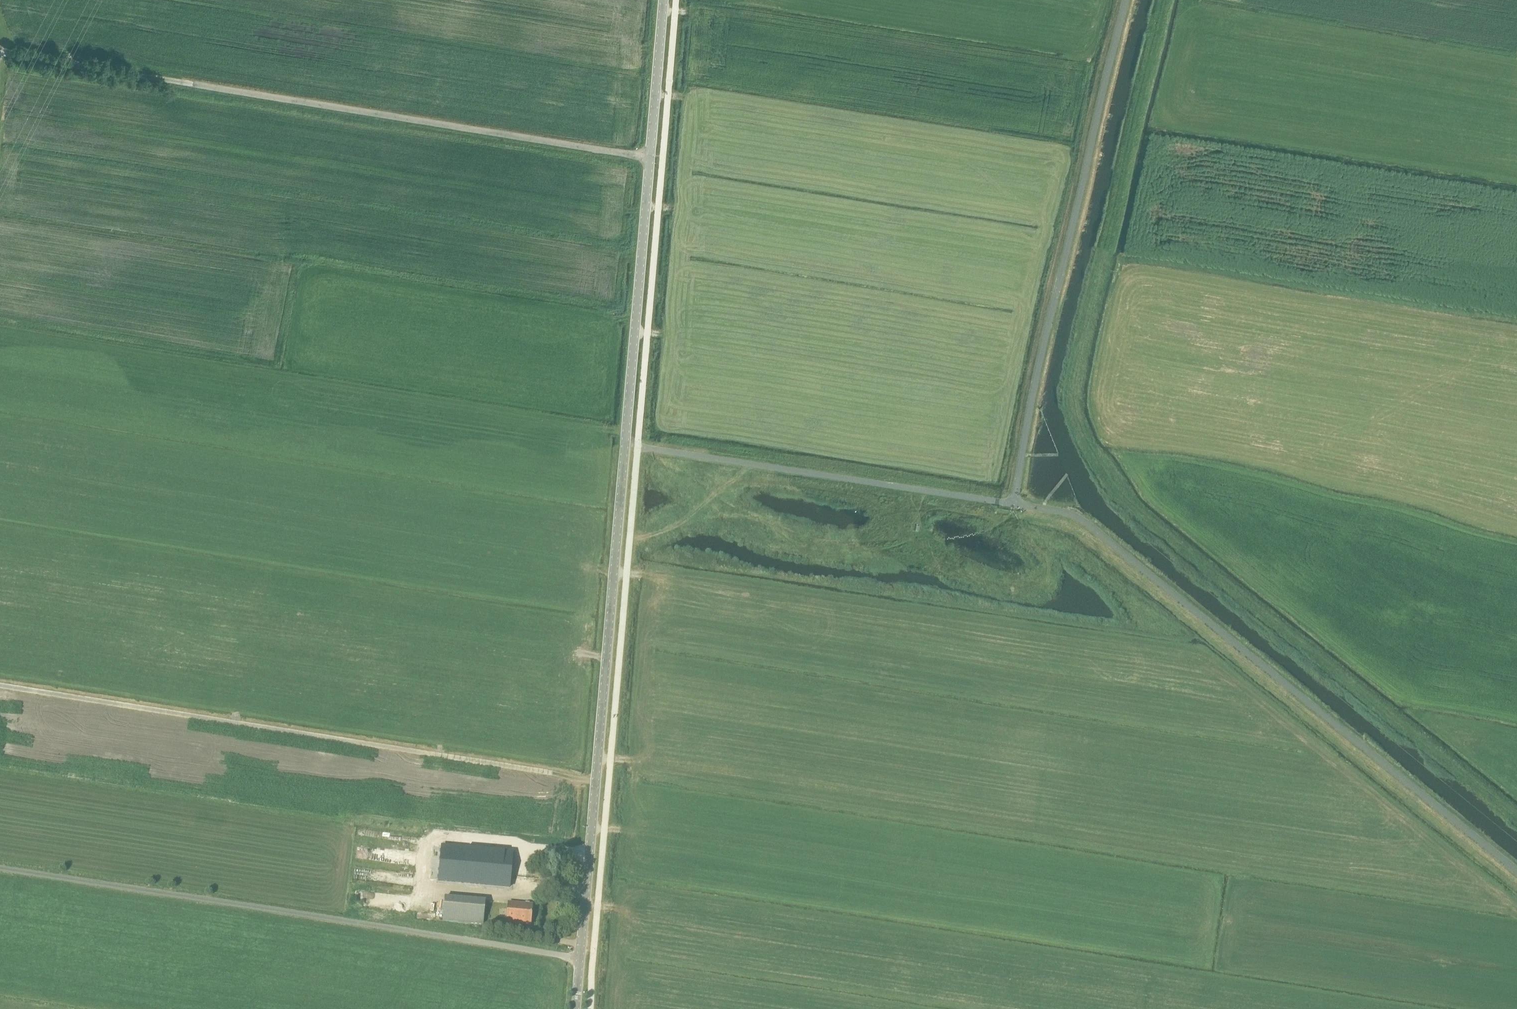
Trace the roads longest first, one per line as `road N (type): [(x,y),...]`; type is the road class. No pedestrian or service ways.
road 1 (tertiary): [(575,1008),(664,0)]

